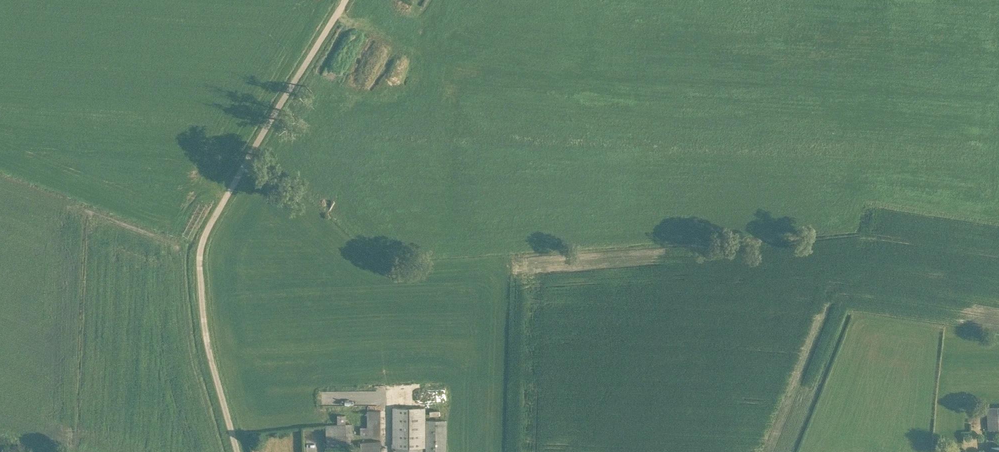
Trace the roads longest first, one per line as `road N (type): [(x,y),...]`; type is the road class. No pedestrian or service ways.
road 1 (unclassified): [(238,451),(202,280),(206,234),(345,0)]

